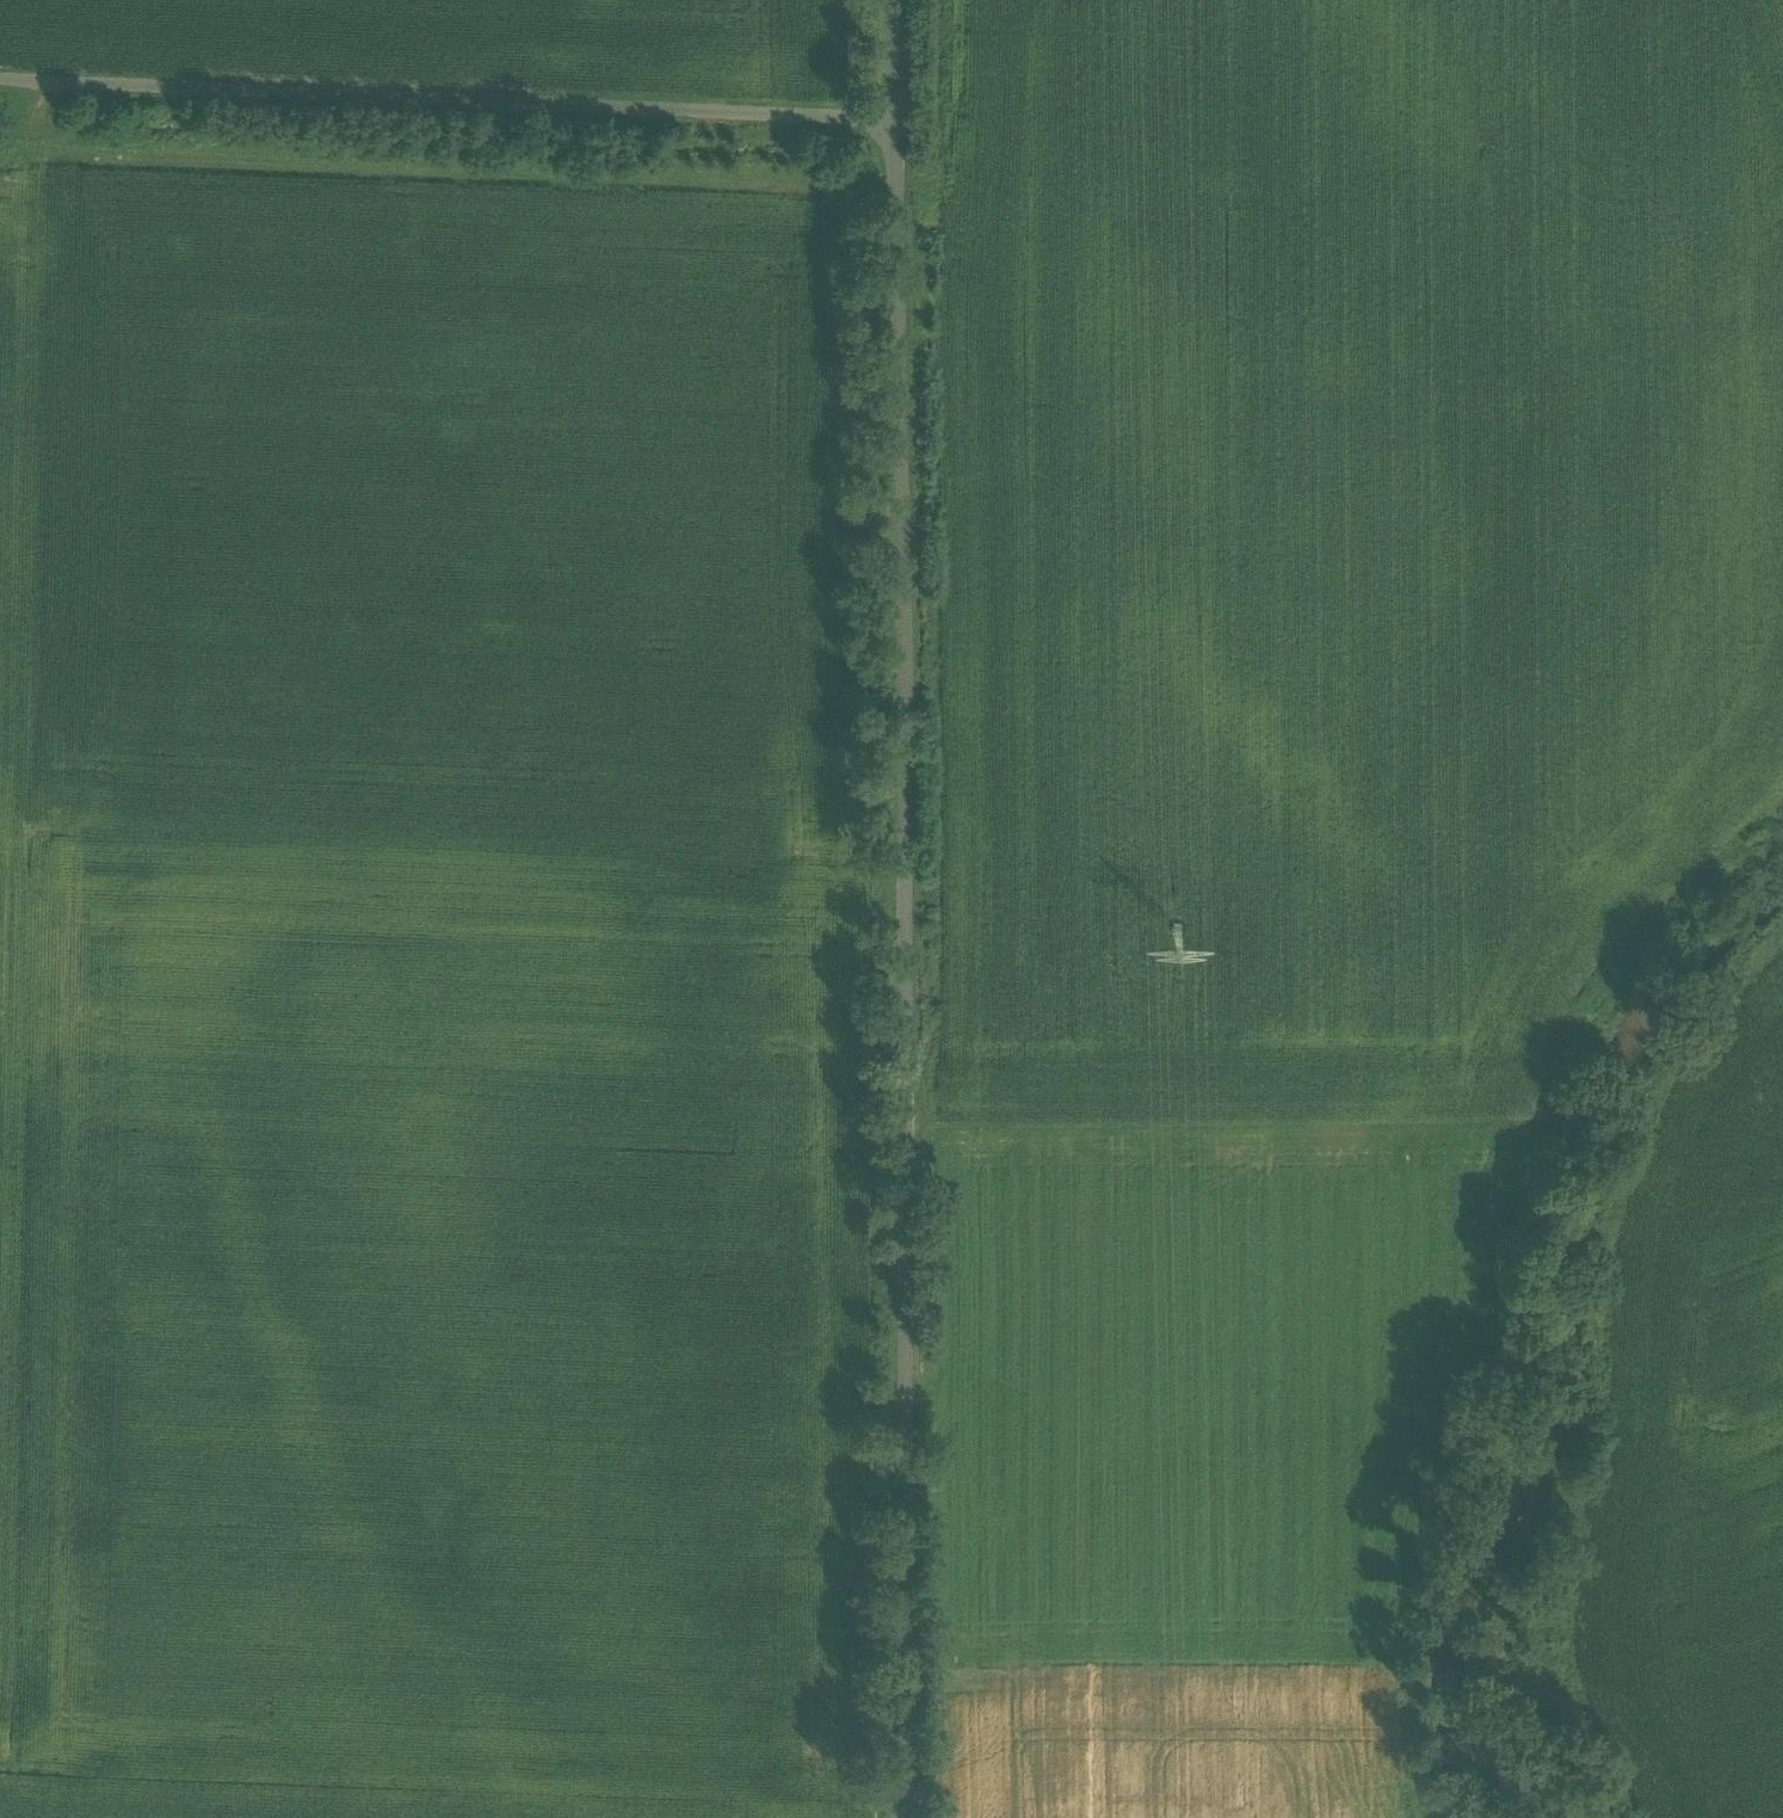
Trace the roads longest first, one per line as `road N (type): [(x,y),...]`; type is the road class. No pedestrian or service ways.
road 1 (residential): [(888,137),(908,1817)]
road 2 (residential): [(0,116),(888,137)]
road 3 (residential): [(886,0),(888,137)]

